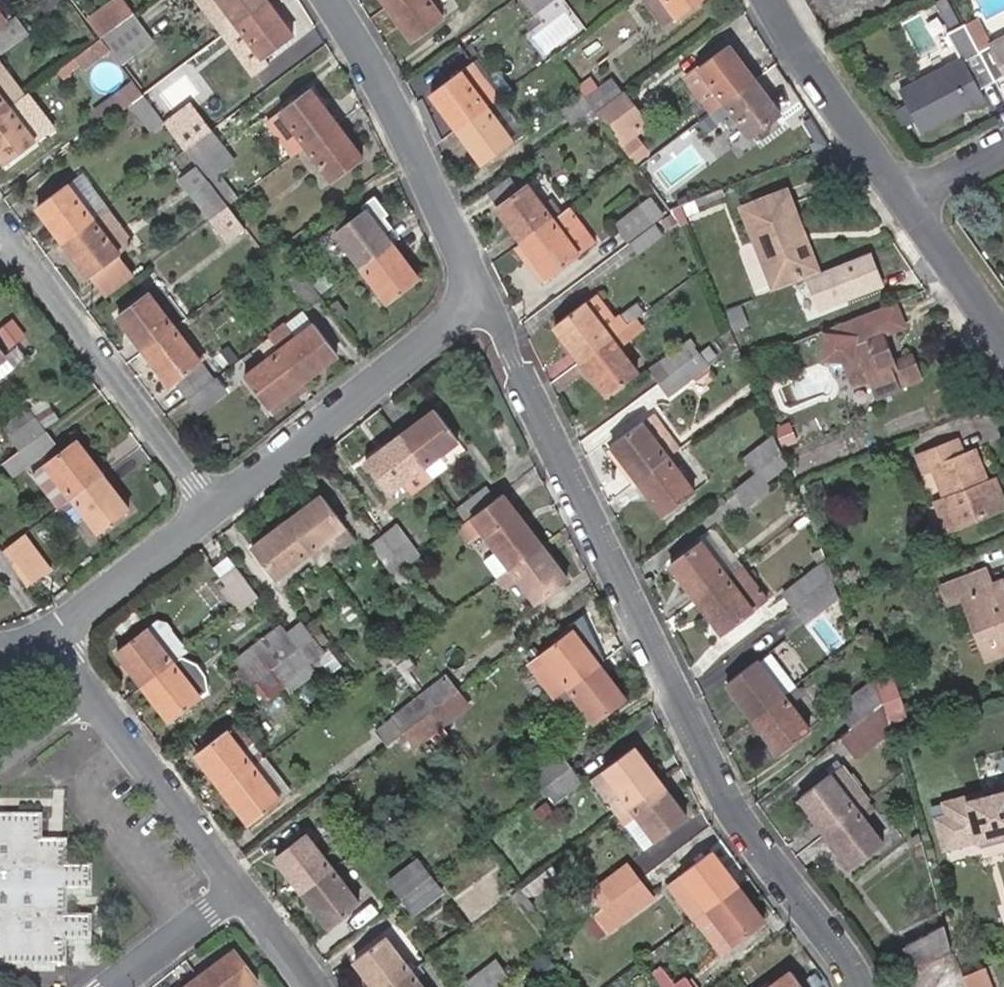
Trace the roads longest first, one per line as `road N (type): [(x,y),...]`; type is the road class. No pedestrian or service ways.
road 1 (residential): [(857,986),(724,793),(481,297)]
road 2 (residential): [(26,245),(231,510)]
road 3 (residential): [(331,0),(481,297)]
road 4 (residential): [(231,510),(481,297)]
road 5 (residential): [(238,890),(85,691)]
road 6 (residential): [(771,0),(801,55),(905,195)]
road 7 (residential): [(52,635),(231,510)]
road 8 (residential): [(905,195),(1003,336)]
road 9 (residential): [(110,986),(238,890)]
road 10 (residential): [(238,890),(317,986)]

